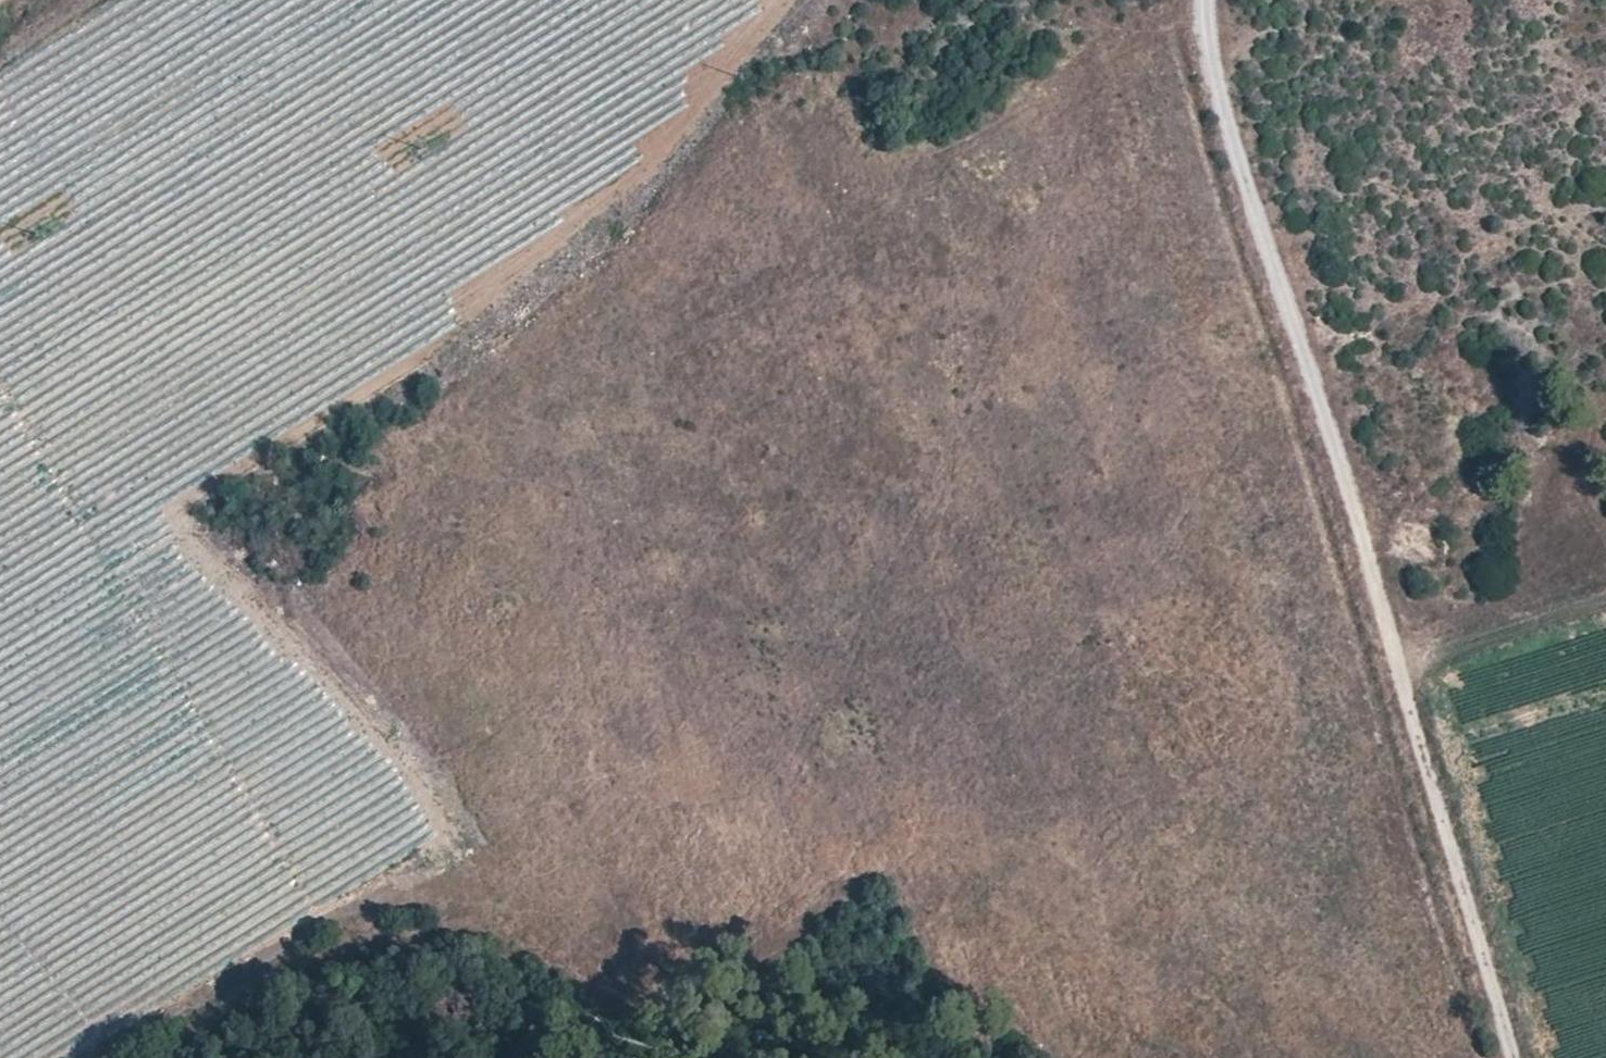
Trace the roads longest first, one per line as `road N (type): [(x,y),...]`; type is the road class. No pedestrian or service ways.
road 1 (track): [(1519,1057),(1372,561),(1210,58),(1205,0)]

